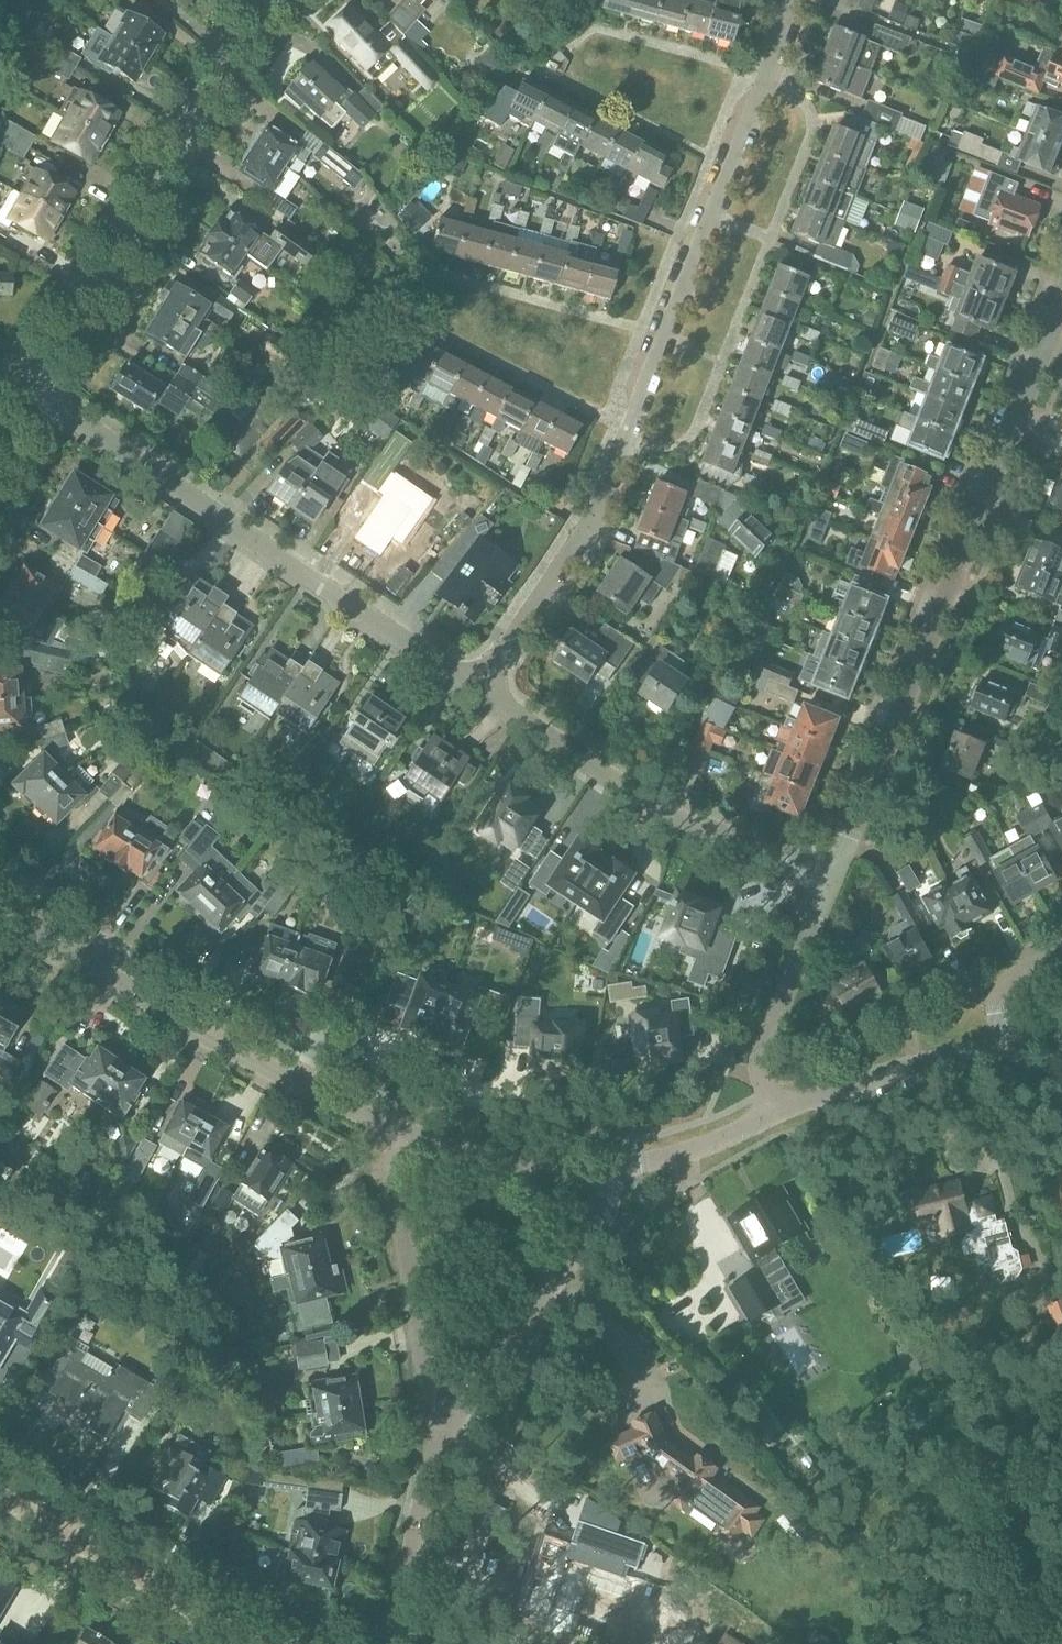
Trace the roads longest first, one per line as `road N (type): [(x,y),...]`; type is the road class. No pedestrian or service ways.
road 1 (residential): [(481,690),(592,521),(796,0)]
road 2 (residential): [(831,877),(1061,314)]
road 3 (residential): [(481,690),(96,436),(27,403)]
road 4 (residential): [(27,403),(238,37),(270,0)]
road 5 (residential): [(401,1133),(252,1060),(0,910)]
road 6 (residential): [(831,877),(676,815),(481,690)]
road 7 (residential): [(441,1425),(606,1207),(622,1166)]
road 8 (residential): [(441,1425),(386,1181),(401,1133)]
road 9 (residential): [(259,1643),(0,1494)]
road 10 (residential): [(776,1112),(760,1059),(831,877)]
road 11 (residential): [(622,1166),(527,1161),(401,1133)]
road 12 (residential): [(389,1643),(441,1425)]
road 13 (residential): [(989,1049),(776,1112)]
road 14 (residential): [(776,1112),(701,1149),(622,1166)]
road 15 (residential): [(989,1049),(990,997),(1001,978),(1061,945)]

